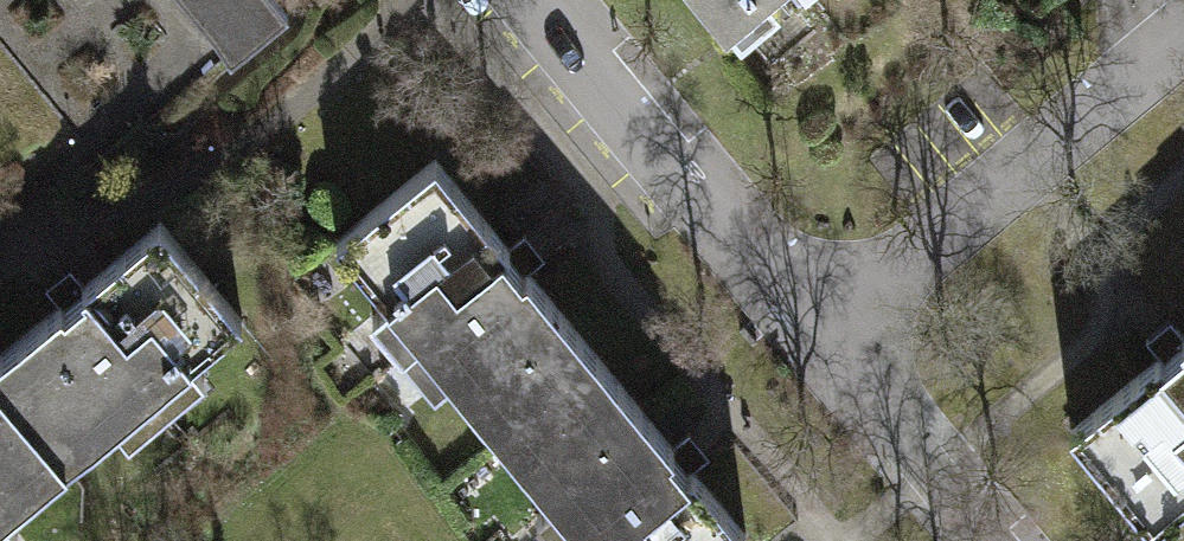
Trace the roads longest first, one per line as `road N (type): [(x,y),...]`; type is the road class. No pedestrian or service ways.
road 1 (residential): [(796,340),(1183,53)]
road 2 (residential): [(796,340),(534,0)]
road 3 (residential): [(974,540),(796,340)]

